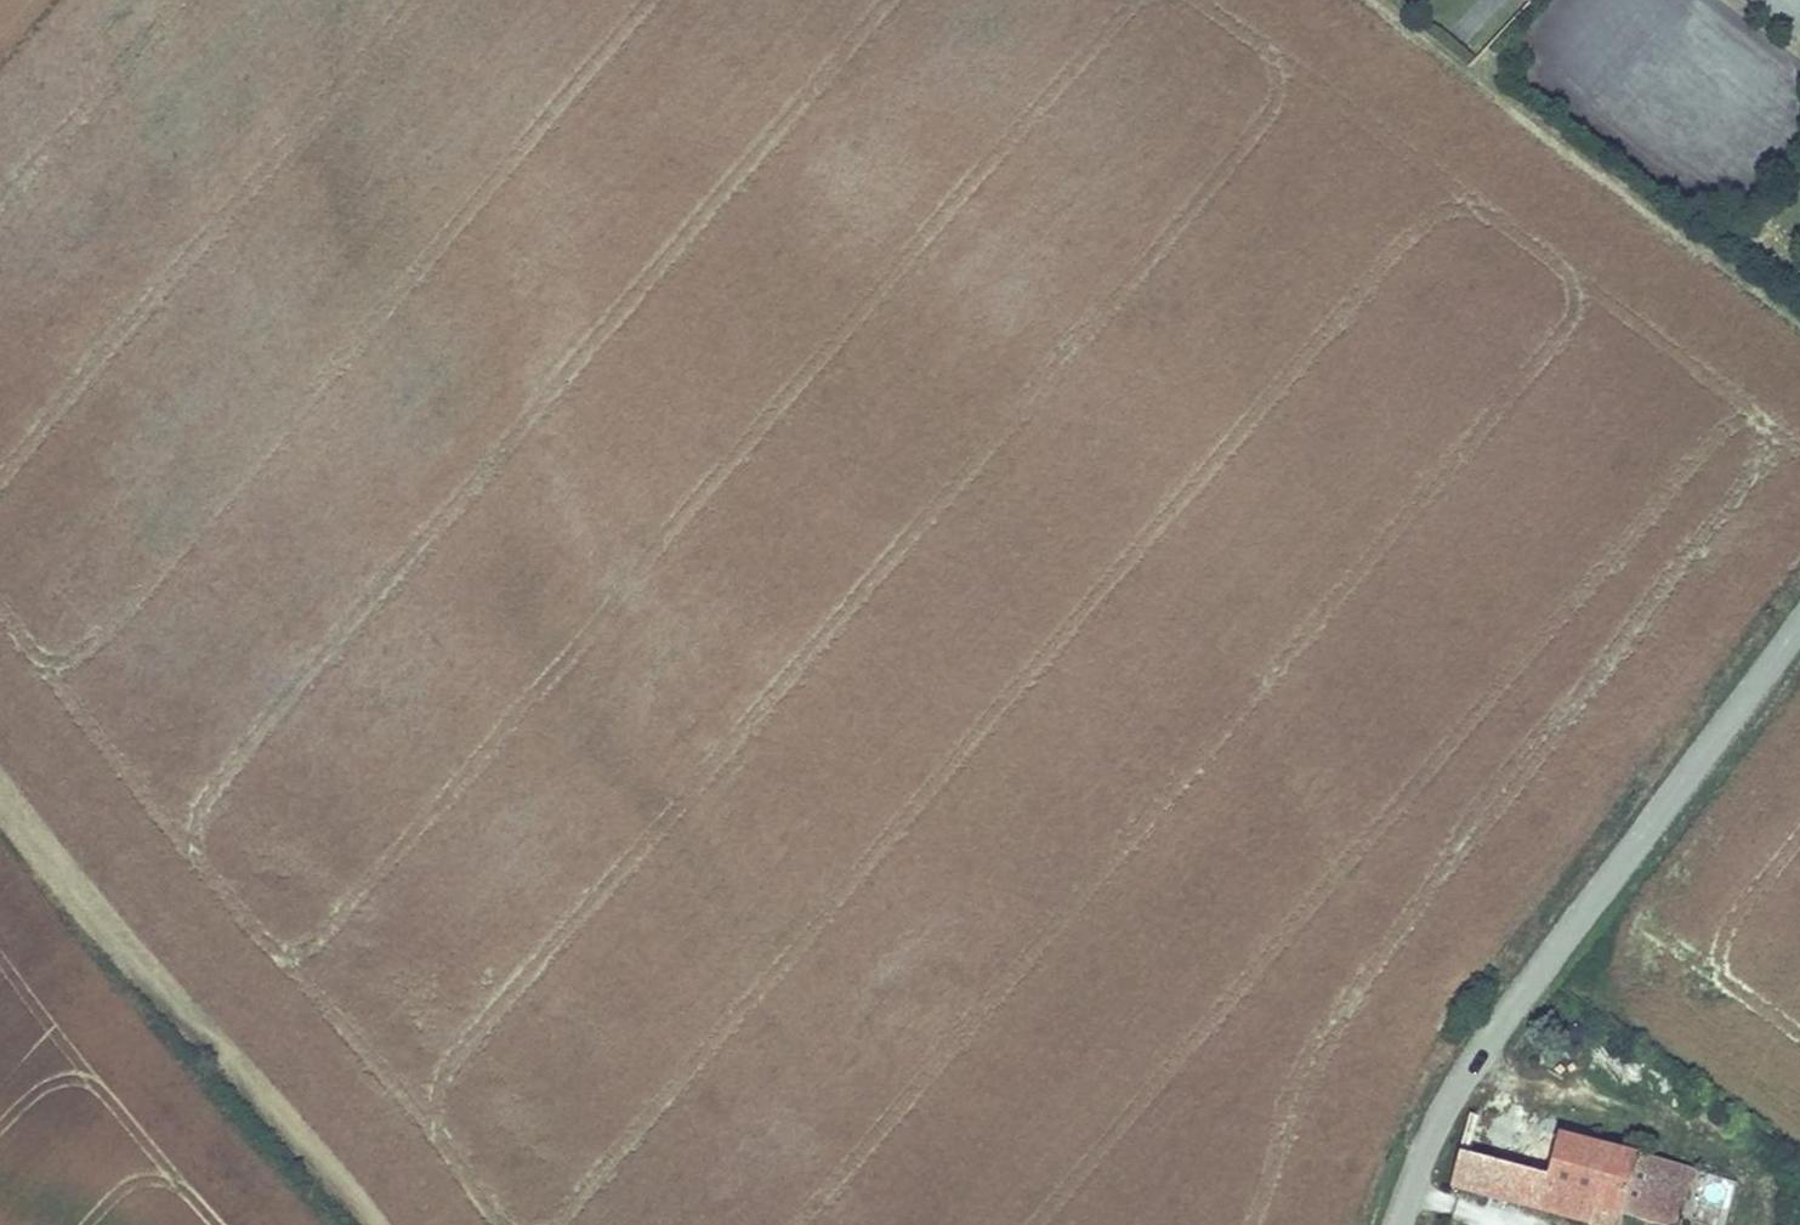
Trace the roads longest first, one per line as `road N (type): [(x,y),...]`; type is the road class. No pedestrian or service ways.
road 1 (tertiary): [(1799,624),(1449,1095),(1397,1224)]

